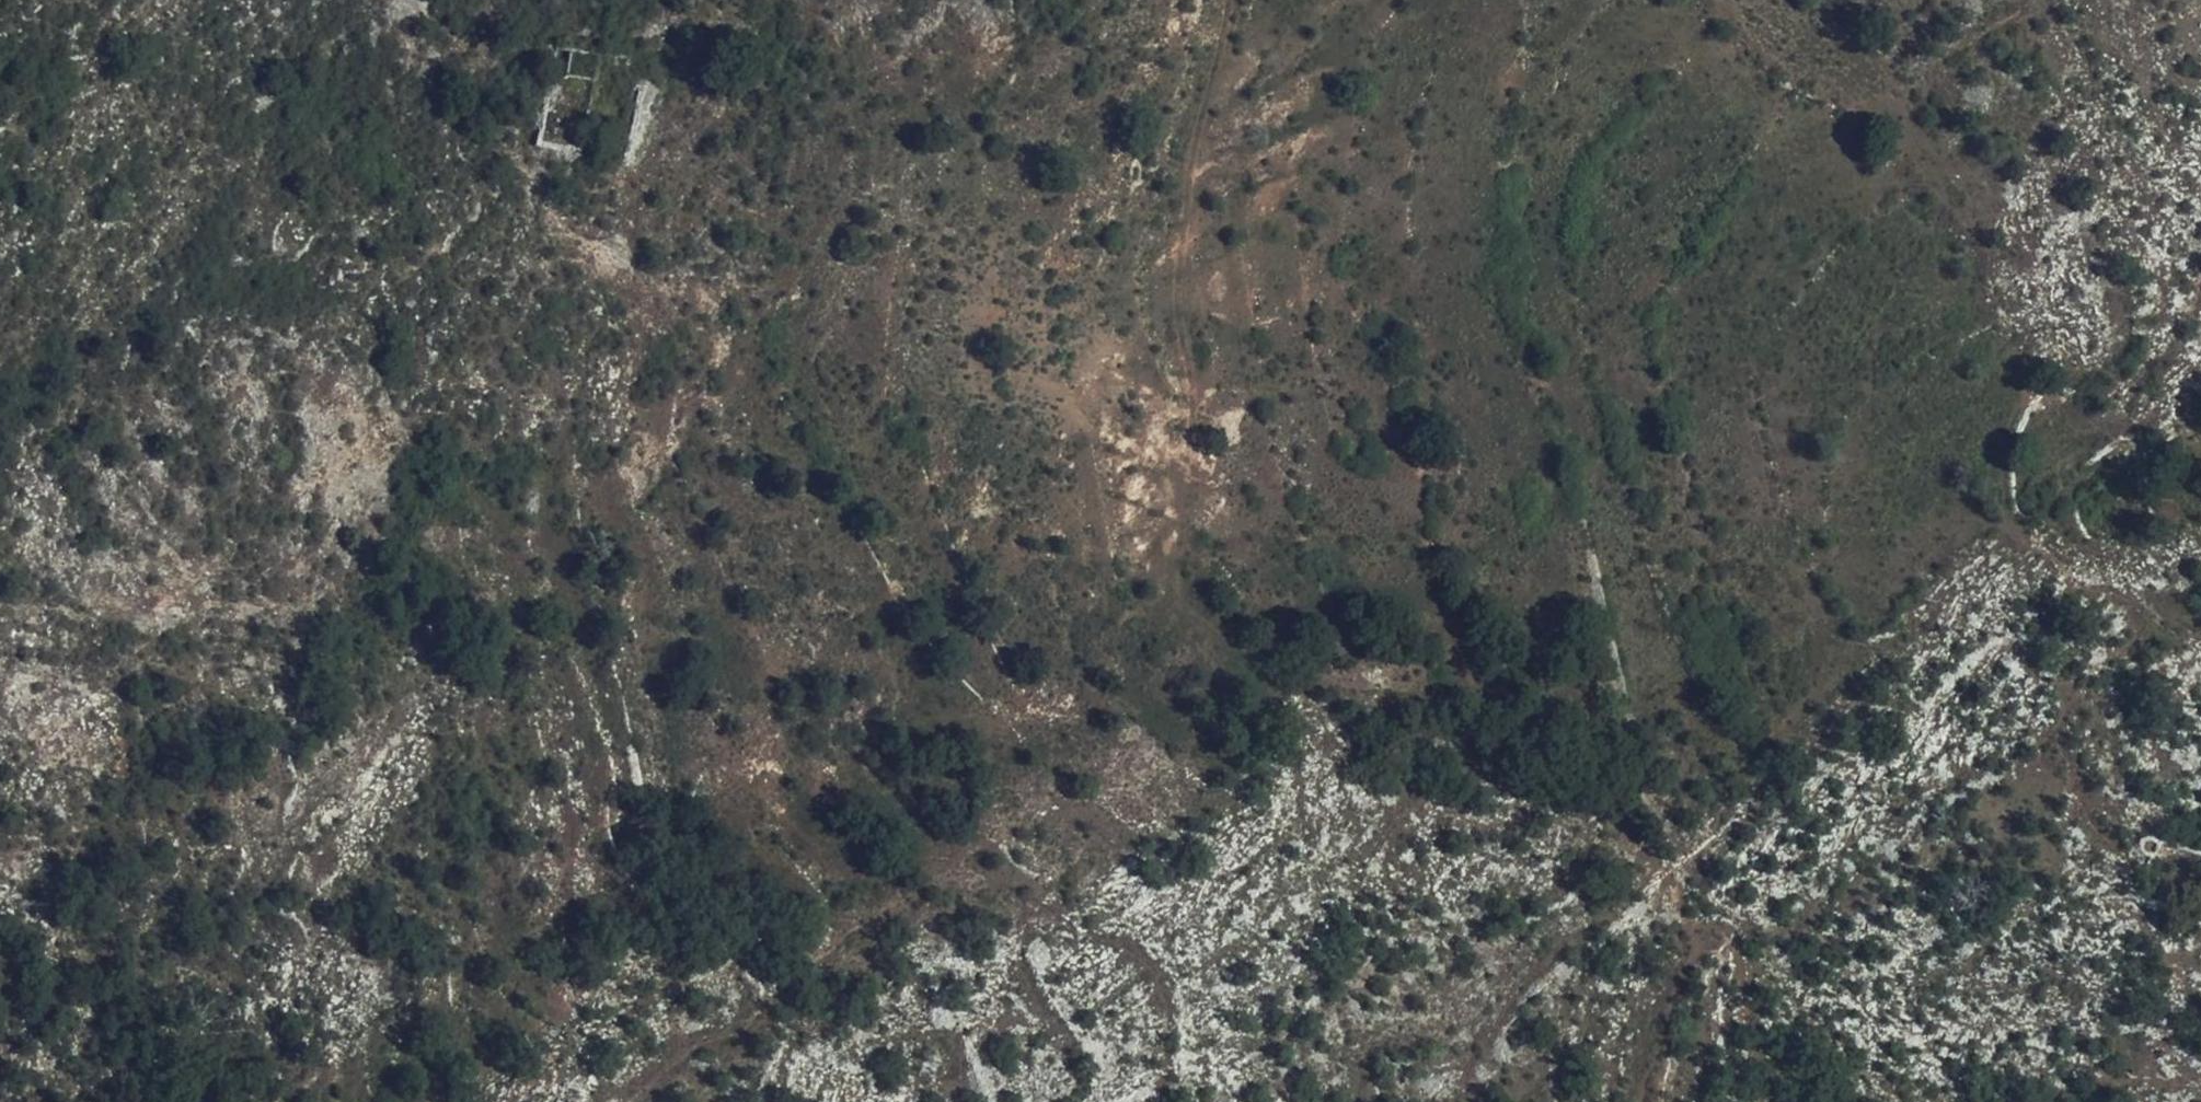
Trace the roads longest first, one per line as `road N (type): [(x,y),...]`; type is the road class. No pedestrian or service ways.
road 1 (track): [(1191,402),(1176,292),(1192,162),(1231,0)]

